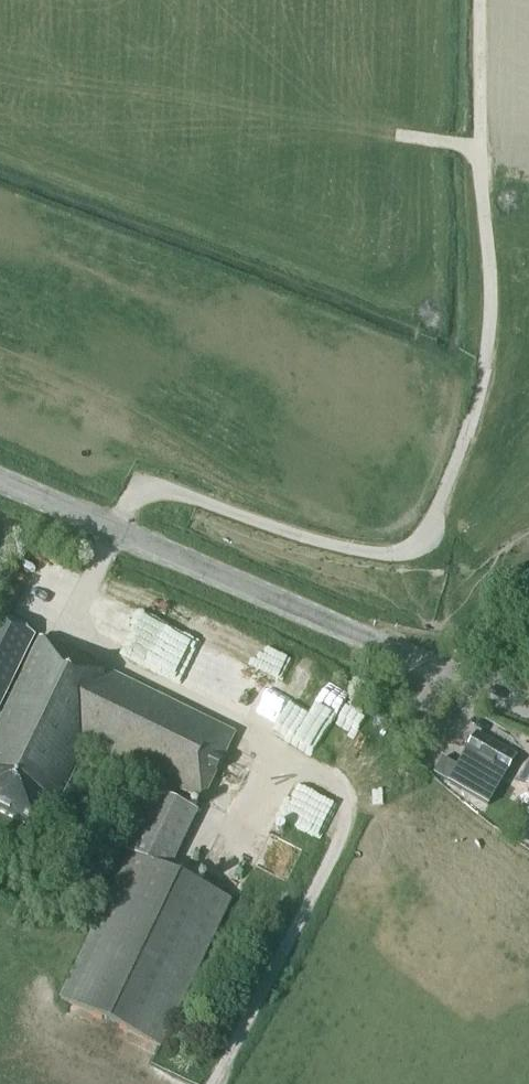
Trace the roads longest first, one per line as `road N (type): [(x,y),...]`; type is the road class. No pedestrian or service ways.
road 1 (track): [(114,530),(134,495),(155,488),(343,547),(398,553),(428,536),(476,403),(490,328),(480,0)]
road 2 (tertiary): [(528,705),(0,480)]

